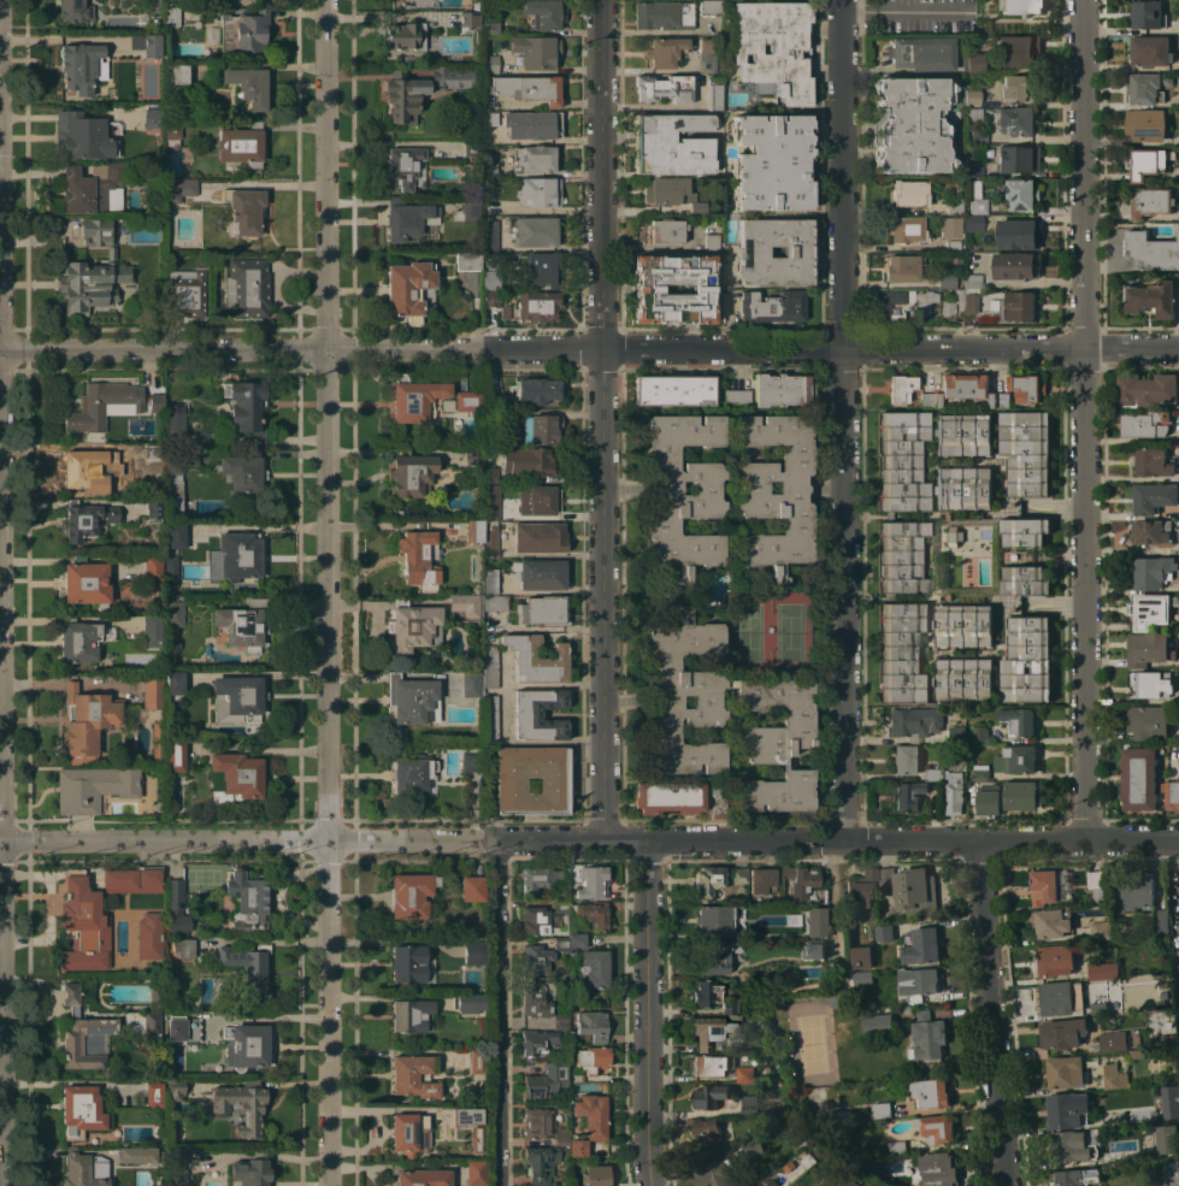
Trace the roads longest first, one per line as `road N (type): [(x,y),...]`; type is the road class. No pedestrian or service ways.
road 1 (residential): [(326,0),(329,1185)]
road 2 (residential): [(1178,347),(0,349)]
road 3 (residential): [(1178,840),(0,839)]
road 4 (residential): [(1080,0),(1085,840)]
road 5 (residential): [(838,0),(843,840)]
road 6 (residential): [(600,0),(603,838)]
road 7 (residential): [(3,0),(0,349)]
road 8 (residential): [(975,840),(1004,1185)]
road 9 (residential): [(645,839),(651,1185)]
road 10 (residential): [(498,1185),(499,839)]

